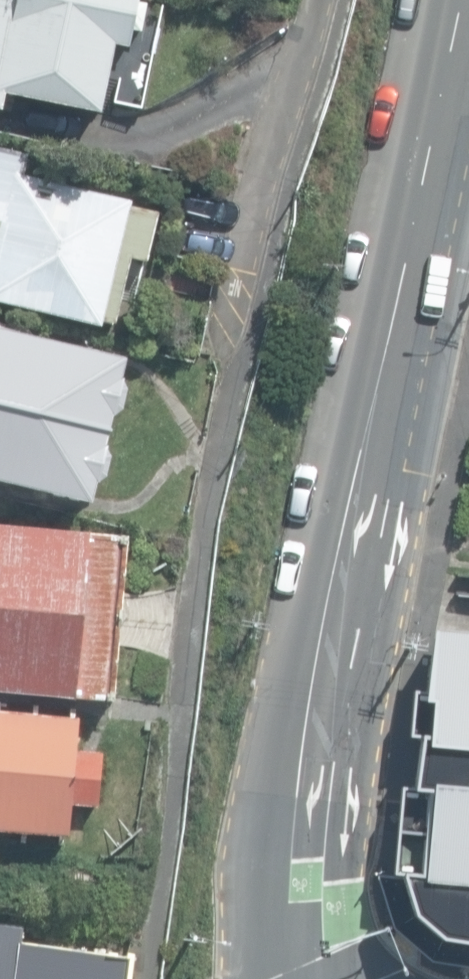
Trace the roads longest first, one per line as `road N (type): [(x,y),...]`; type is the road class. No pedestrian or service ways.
road 1 (secondary): [(459,0),(318,712),(298,872),(297,978)]
road 2 (residential): [(326,0),(255,277)]

